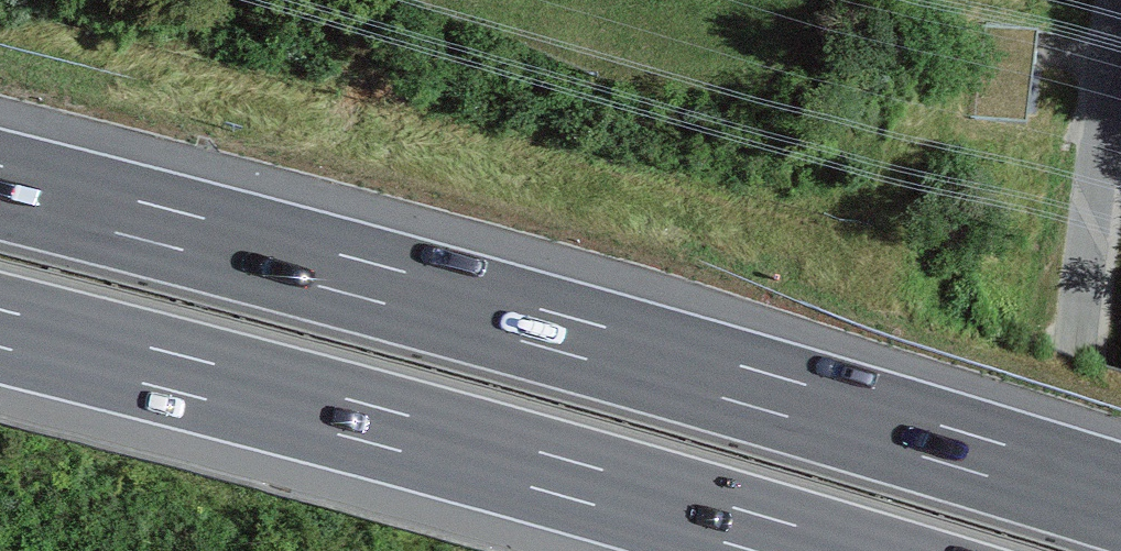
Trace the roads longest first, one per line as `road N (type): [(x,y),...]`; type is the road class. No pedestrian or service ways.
road 1 (motorway): [(1120,500),(387,286),(0,185)]
road 2 (motorway): [(0,329),(816,550)]
road 3 (unclassified): [(1055,550),(1120,21)]

